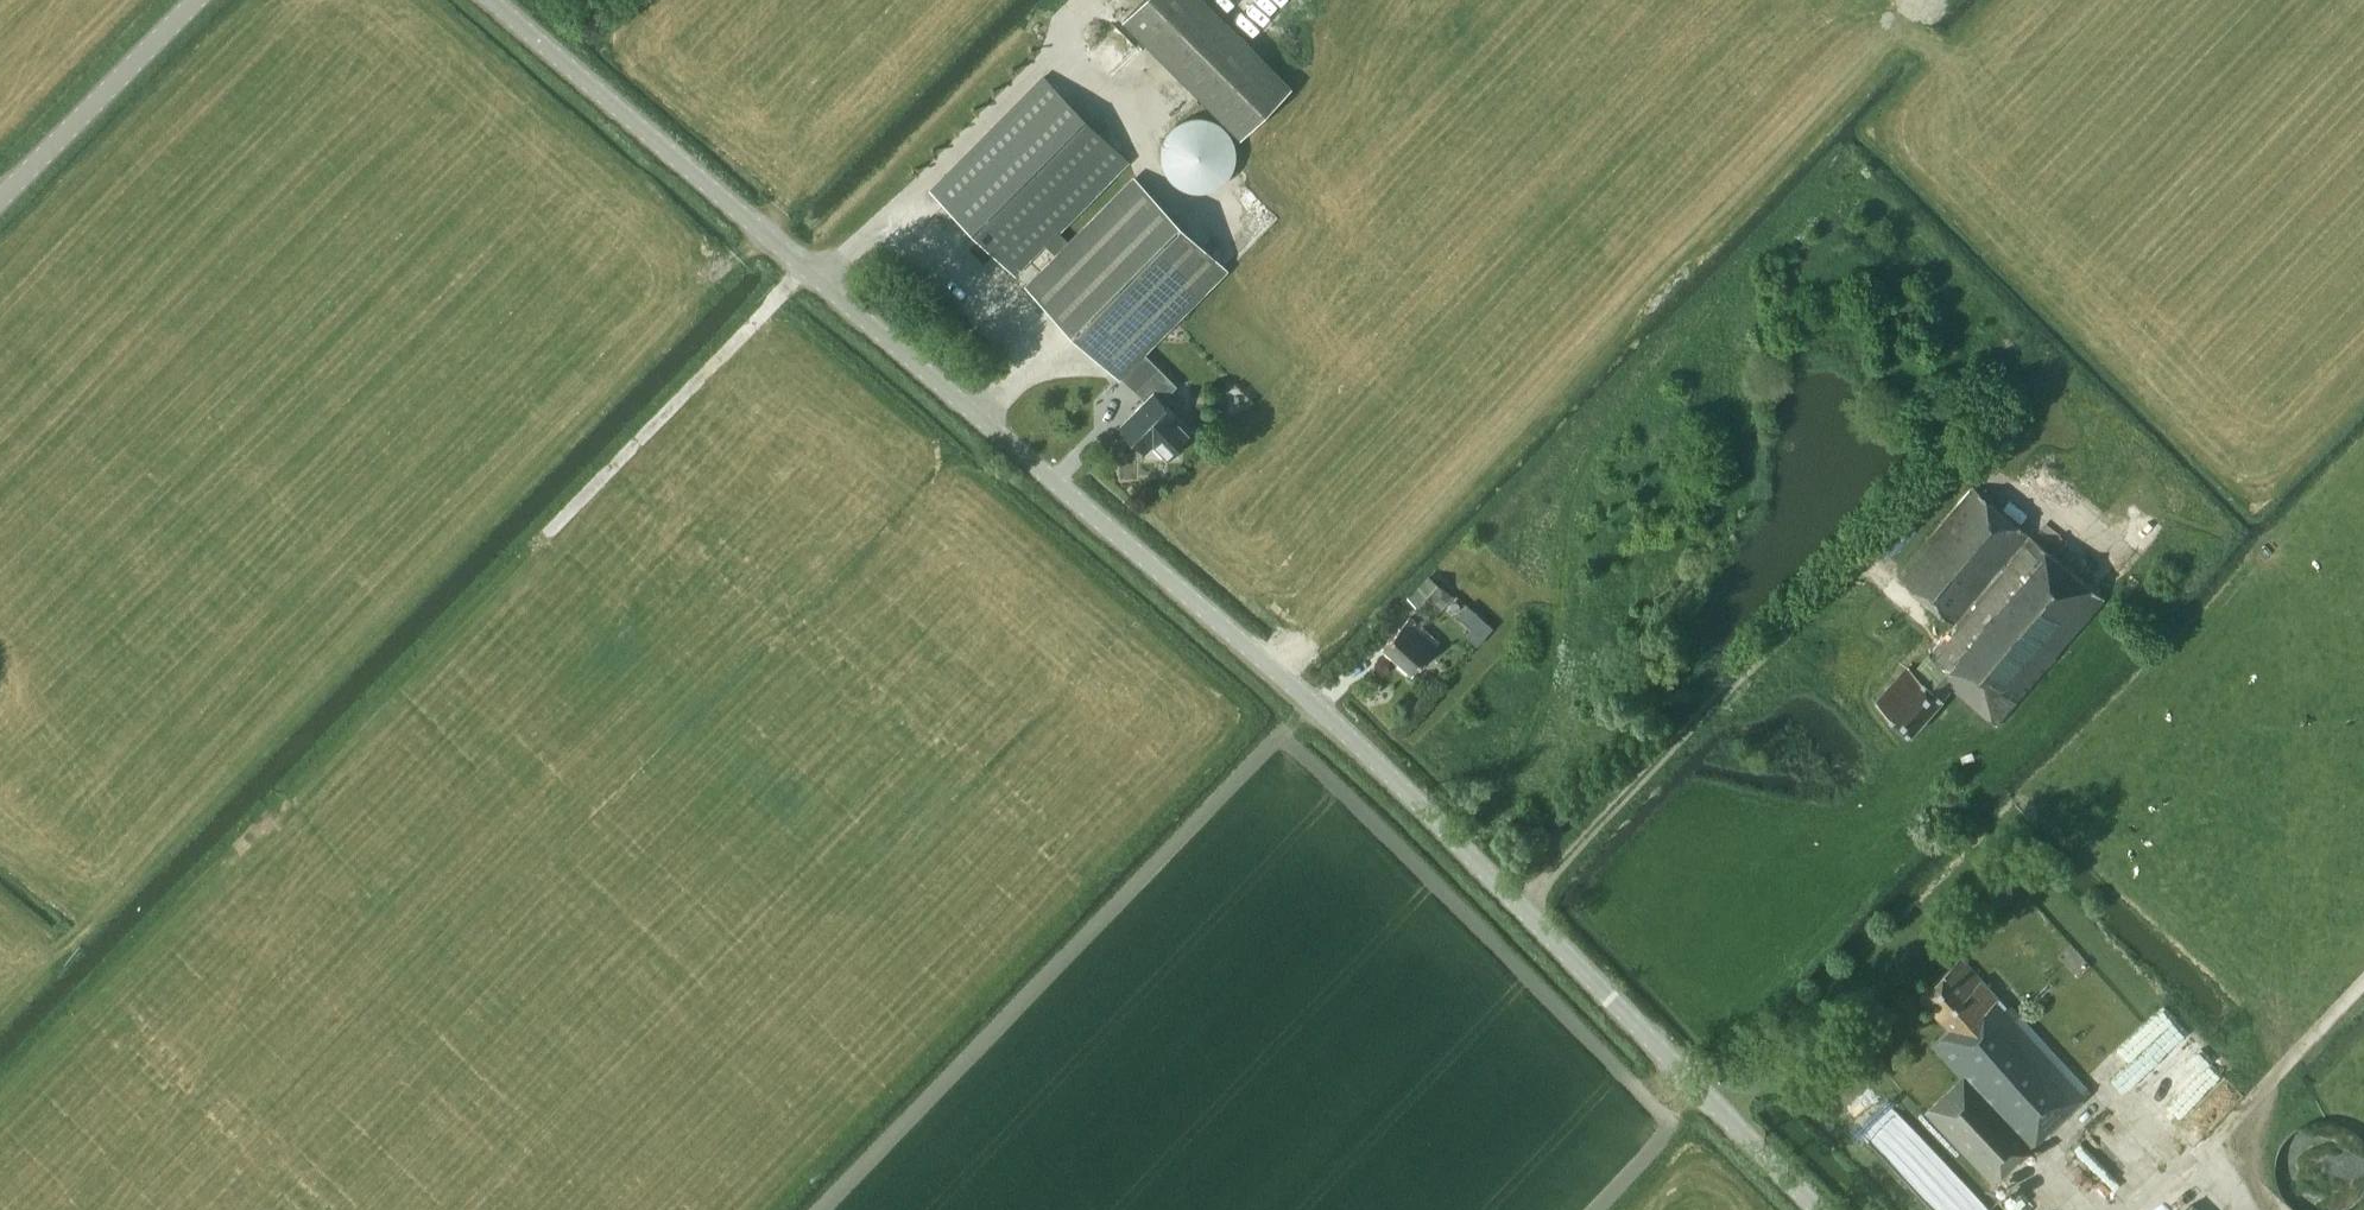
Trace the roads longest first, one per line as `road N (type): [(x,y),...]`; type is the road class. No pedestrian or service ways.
road 1 (tertiary): [(1834,1209),(1297,680),(490,0)]
road 2 (tertiary): [(0,203),(200,0)]

